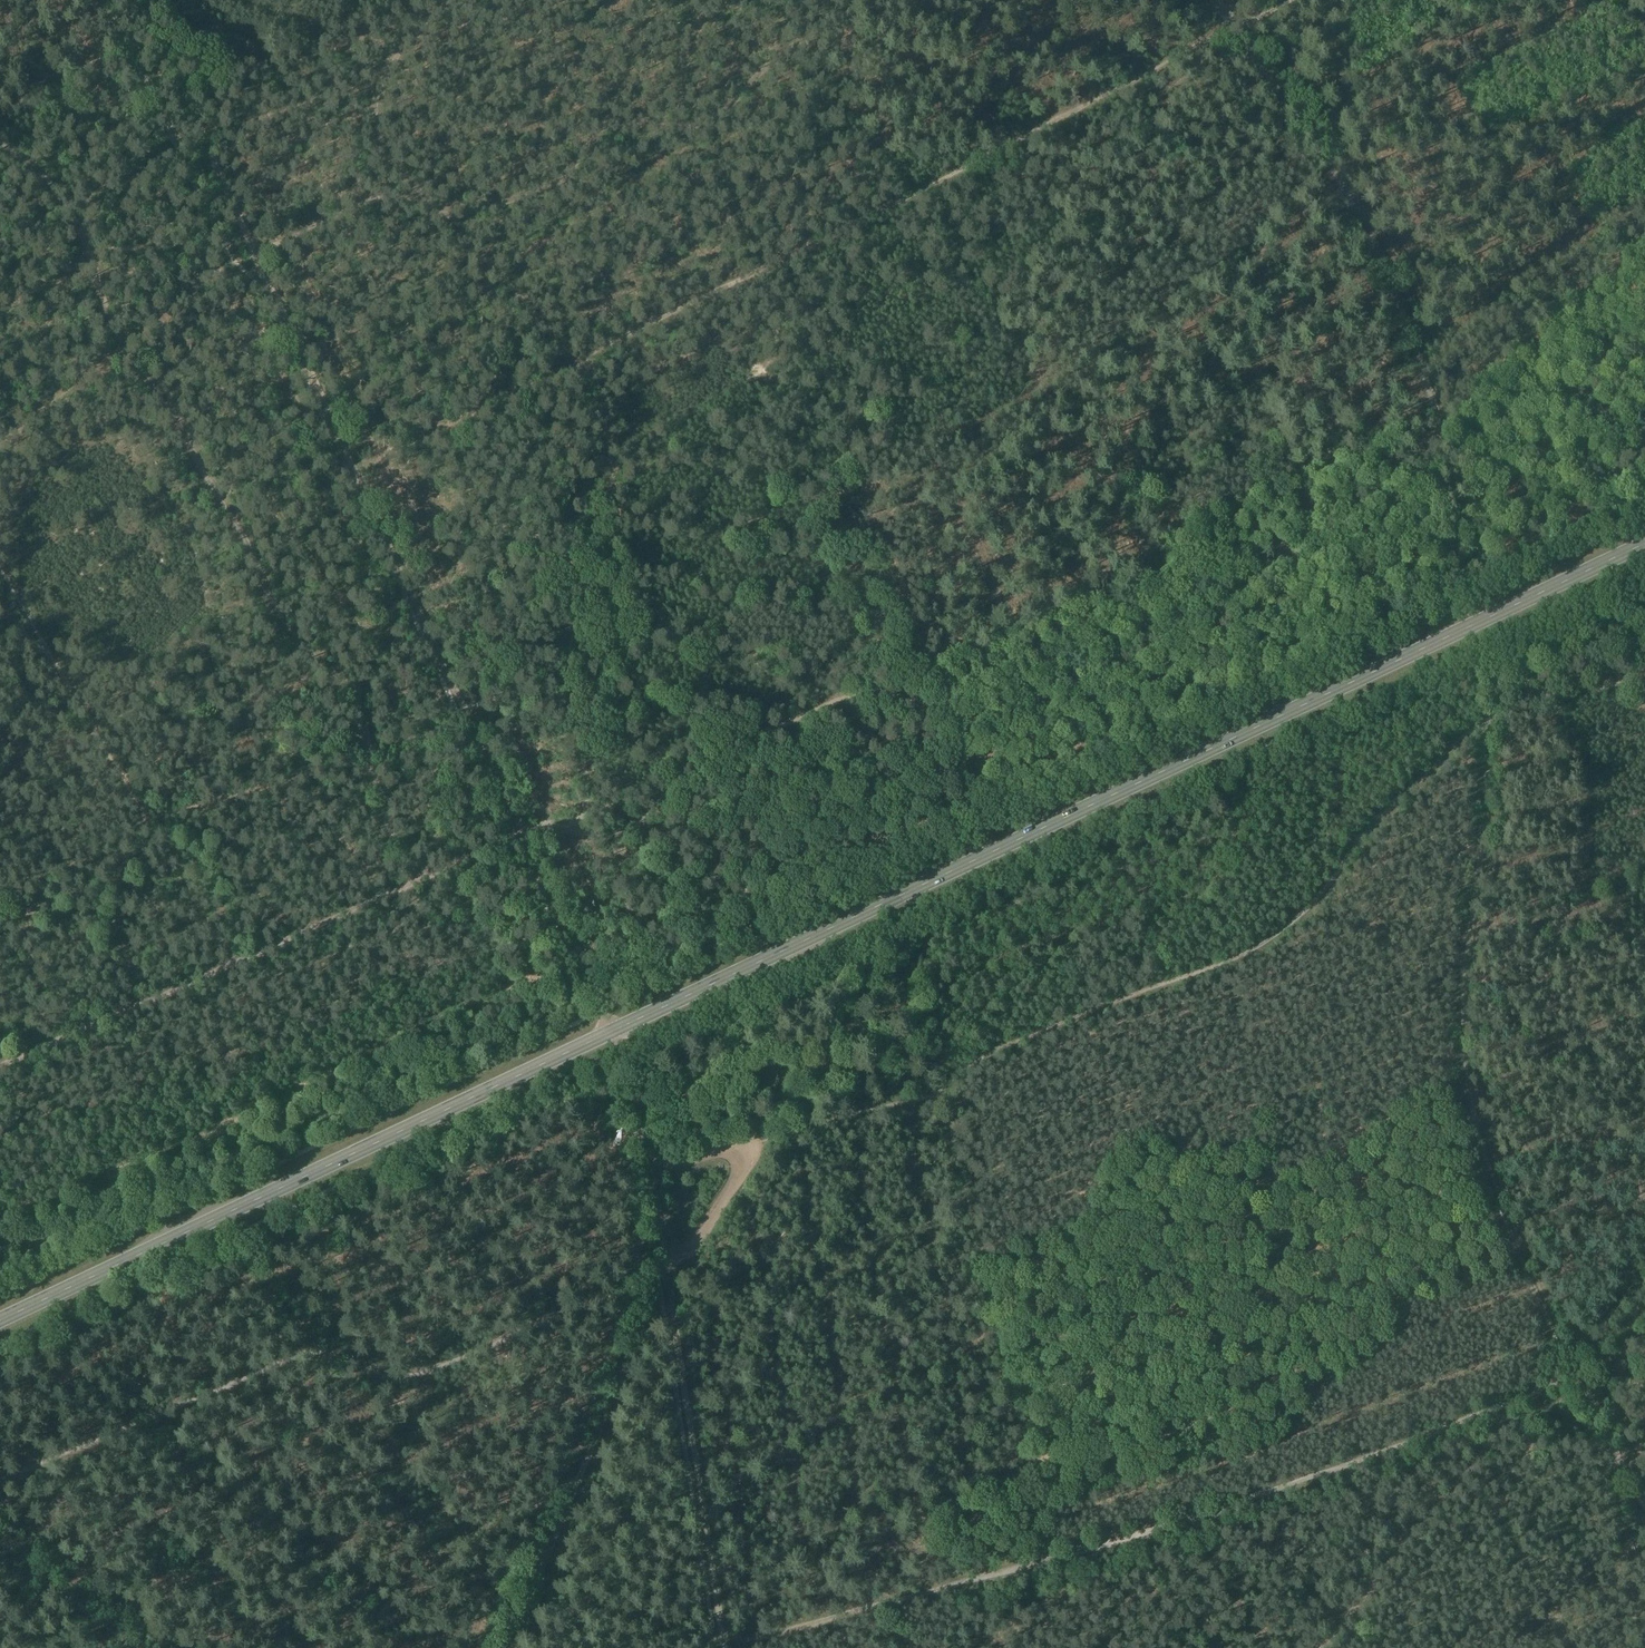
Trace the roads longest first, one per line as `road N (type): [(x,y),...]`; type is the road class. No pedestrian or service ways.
road 1 (secondary): [(0,1320),(1644,543)]
road 2 (track): [(1438,434),(1339,523),(1212,608),(1094,641),(979,697),(858,692),(715,758),(660,806),(618,831),(572,826)]
road 3 (track): [(428,0),(373,74),(380,128),(395,161),(553,323),(614,456),(612,528),(565,657),(586,781),(572,826)]
road 4 (track): [(518,828),(153,27),(131,0)]
road 5 (track): [(574,362),(1238,26)]
road 6 (track): [(1577,1373),(1495,1186),(1461,1023),(1486,716)]
road 7 (track): [(253,251),(375,198),(441,211),(520,196),(567,176),(604,126),(617,122),(669,128),(710,119),(786,51),(827,0)]
road 8 (track): [(367,747),(359,699),(281,618),(232,514),(121,344)]
road 9 (track): [(1238,26),(1357,208),(1415,348),(1438,434)]
road 10 (track): [(414,873),(0,1059)]
road 11 (track): [(508,1647),(655,1282),(666,1275)]
road 12 (track): [(728,1647),(666,1275)]
road 13 (track): [(518,828),(414,873),(367,747)]
road 14 (track): [(121,344),(73,206),(0,141)]
road 15 (track): [(1438,434),(1500,467),(1588,493),(1610,486),(1644,445)]
road 16 (track): [(210,271),(0,280)]
road 17 (track): [(601,1011),(518,828)]
road 18 (track): [(121,344),(0,440)]
road 19 (track): [(1577,1373),(1644,1510)]
road 20 (track): [(650,1169),(624,1051)]

